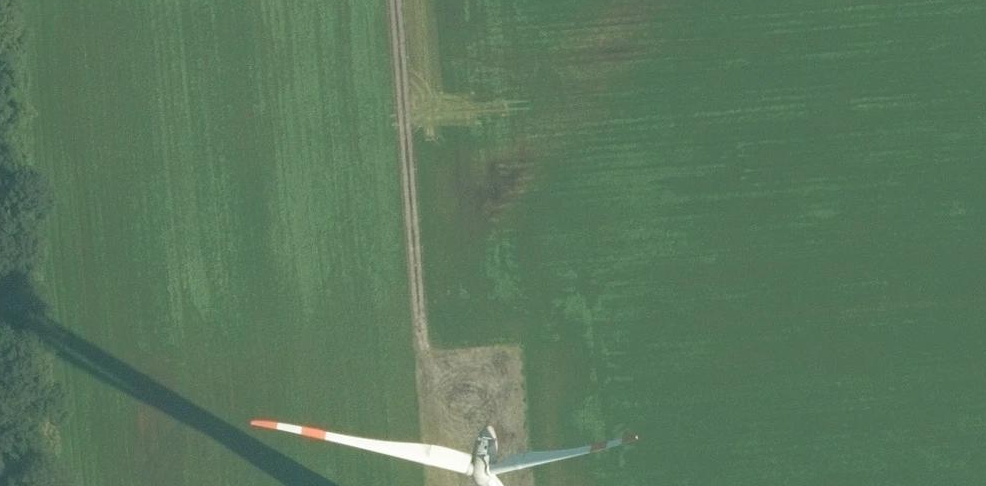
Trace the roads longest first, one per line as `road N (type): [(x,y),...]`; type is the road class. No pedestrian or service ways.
road 1 (track): [(396,0),(425,373),(471,417),(475,485)]

